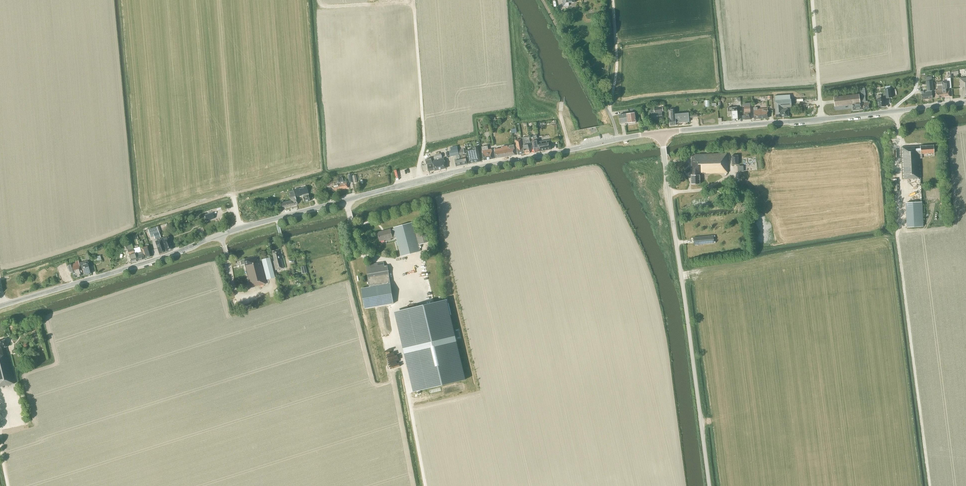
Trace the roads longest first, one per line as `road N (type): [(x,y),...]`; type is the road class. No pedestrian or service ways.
road 1 (tertiary): [(0,306),(383,190),(661,133)]
road 2 (unclassified): [(709,485),(661,133)]
road 3 (tertiary): [(661,133),(821,119)]
road 4 (tertiary): [(821,119),(965,102)]

